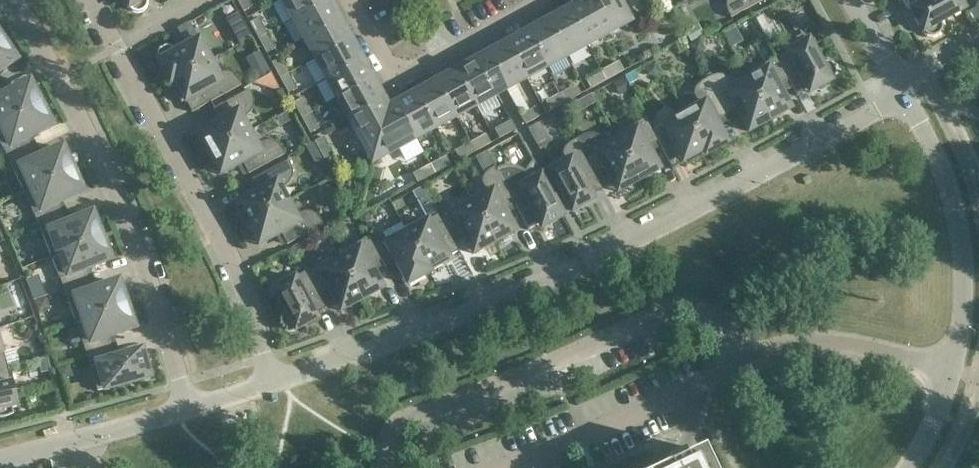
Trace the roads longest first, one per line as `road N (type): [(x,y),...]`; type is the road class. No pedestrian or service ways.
road 1 (residential): [(274,390),(586,264),(906,97)]
road 2 (residential): [(187,412),(138,246),(59,81),(3,0)]
road 3 (residential): [(87,0),(165,140),(274,390)]
road 4 (residential): [(950,374),(965,322),(964,263),(950,186),(906,97)]
road 5 (residential): [(539,0),(394,79),(350,0)]
road 6 (residential): [(759,360),(832,346),(950,374)]
road 7 (residential): [(0,464),(187,412)]

